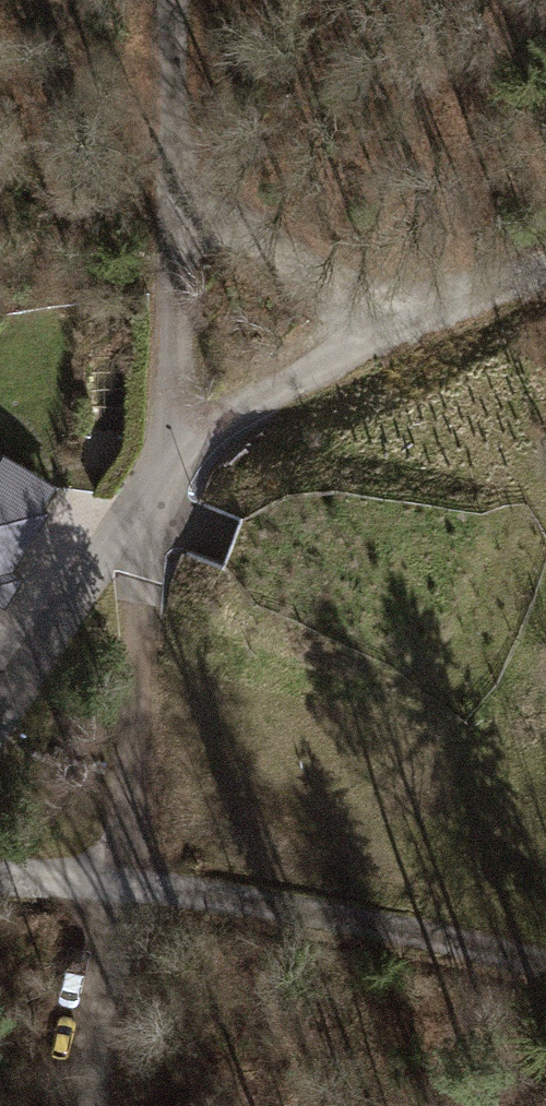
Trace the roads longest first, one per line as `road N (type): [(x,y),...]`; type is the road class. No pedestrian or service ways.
road 1 (track): [(108,1105),(162,453)]
road 2 (track): [(0,880),(405,930),(545,966)]
road 3 (track): [(180,0),(179,212),(162,453)]
road 4 (track): [(179,212),(399,320)]

